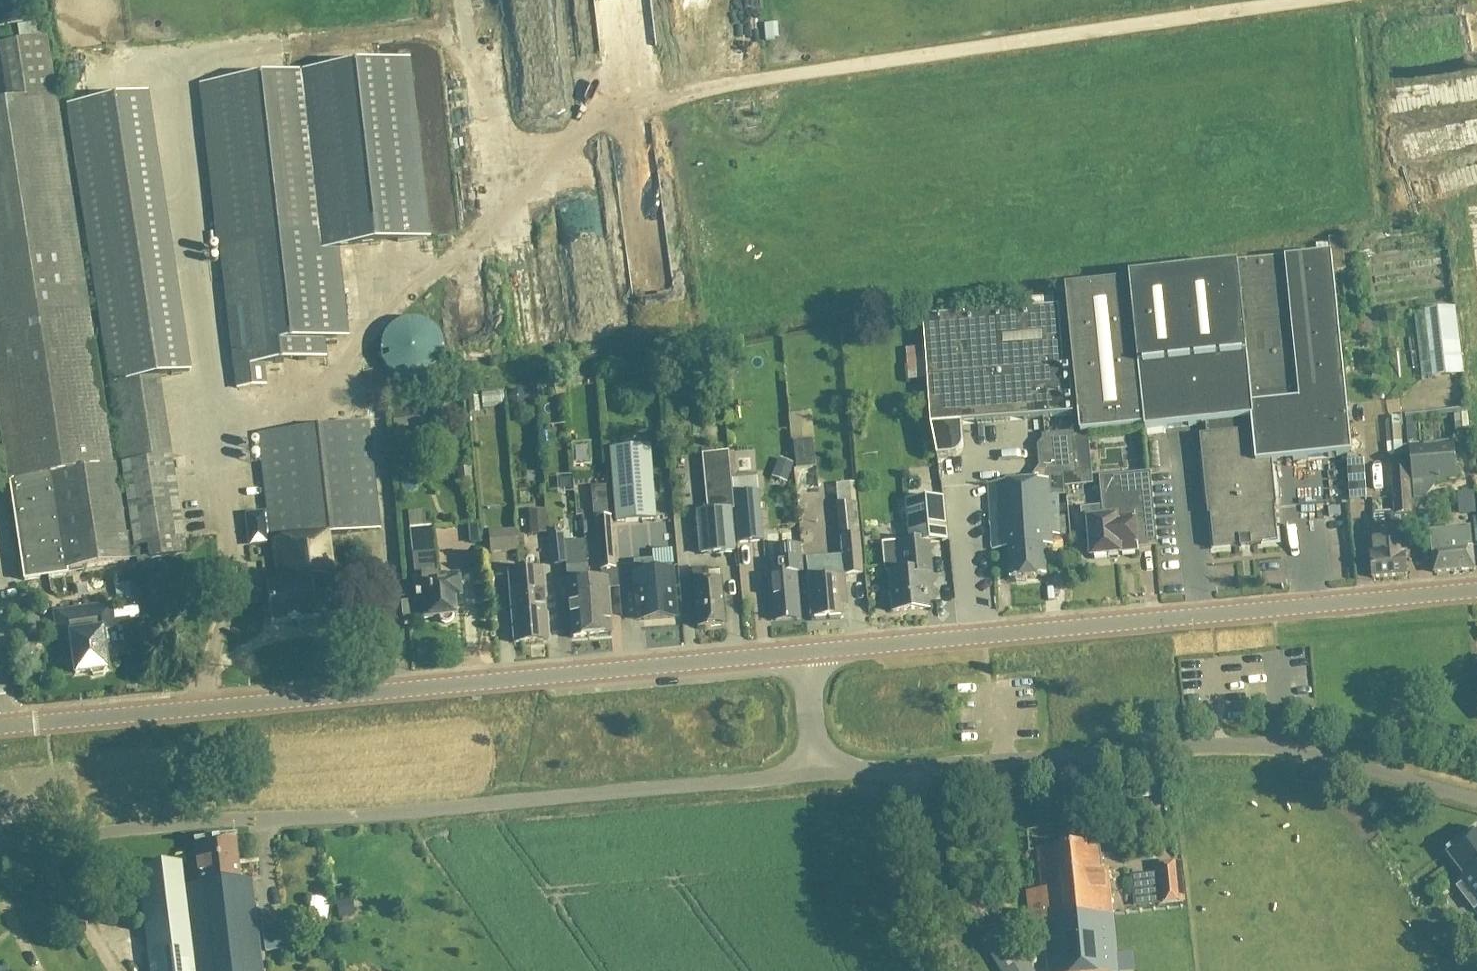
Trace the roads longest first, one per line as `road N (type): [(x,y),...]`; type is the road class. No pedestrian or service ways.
road 1 (track): [(475,246),(562,114),(1315,0)]
road 2 (unclassified): [(0,848),(812,776)]
road 3 (tertiary): [(0,730),(803,654)]
road 4 (tertiary): [(803,654),(1476,593)]
road 5 (unclassified): [(910,771),(1241,750),(1304,754),(1476,799)]
road 6 (unclassified): [(963,970),(929,912),(910,771)]
road 7 (unclassified): [(812,776),(803,654)]

